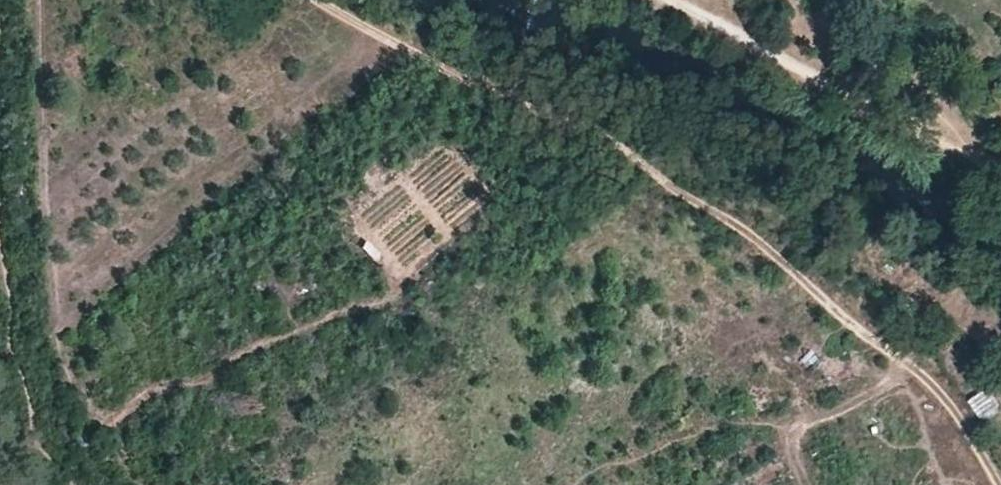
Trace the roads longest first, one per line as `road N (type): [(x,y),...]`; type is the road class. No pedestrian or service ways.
road 1 (track): [(323,0),(482,84),(844,312),(964,416),(998,484)]
road 2 (track): [(0,84),(25,392),(84,484)]
road 3 (track): [(1000,173),(672,0)]

